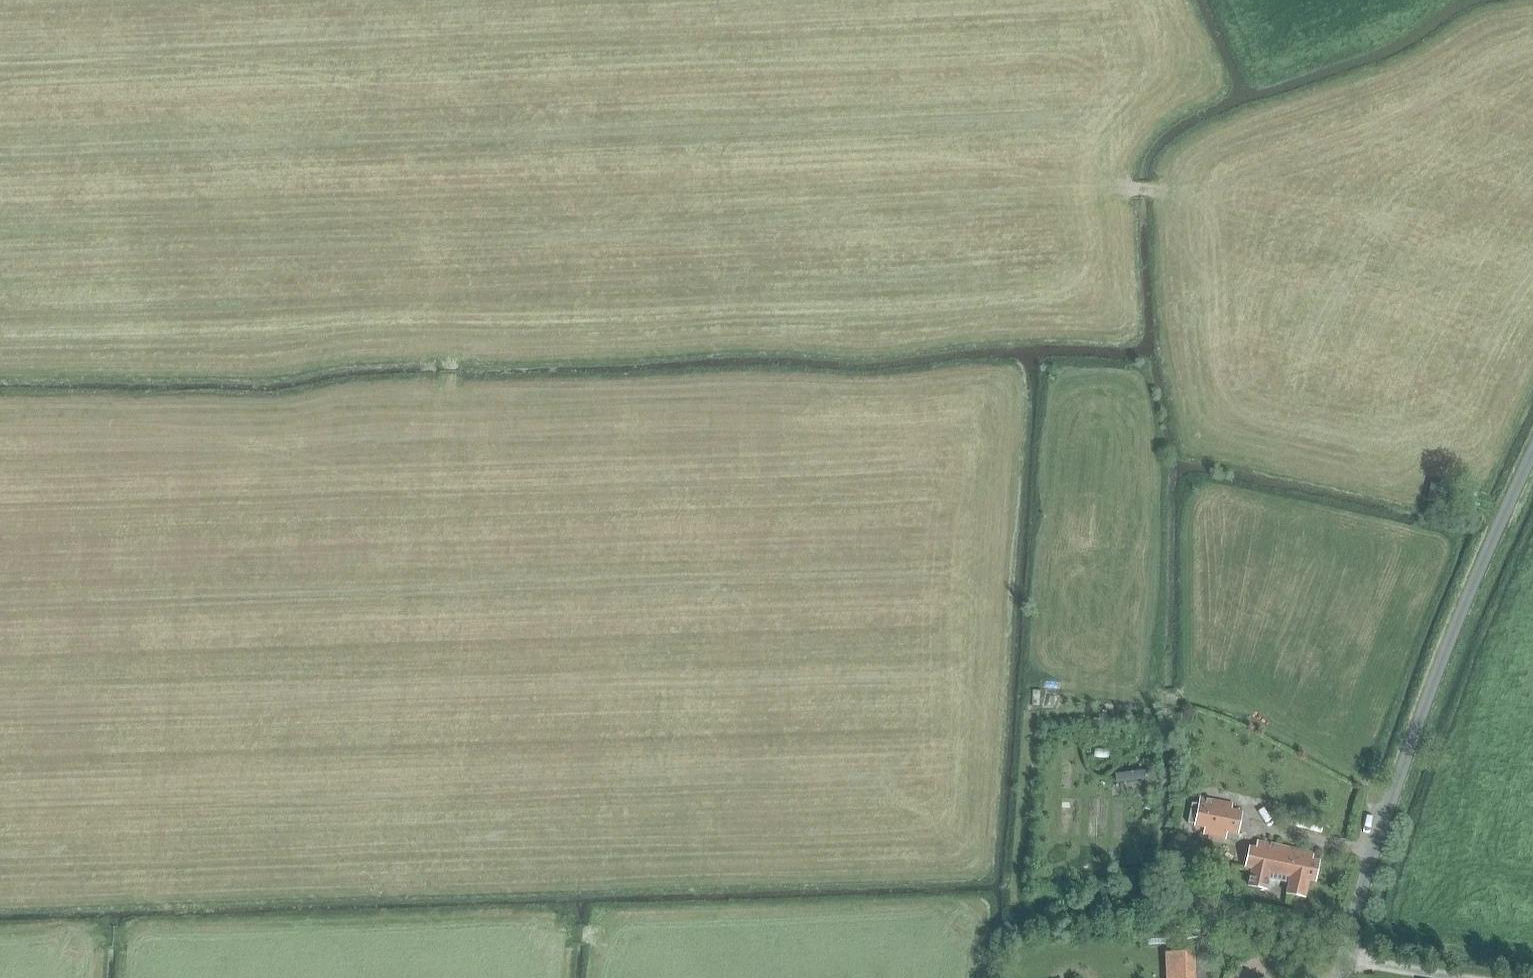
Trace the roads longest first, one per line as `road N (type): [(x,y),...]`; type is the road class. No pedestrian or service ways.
road 1 (unclassified): [(1337,977),(1354,902),(1454,612),(1532,447)]

